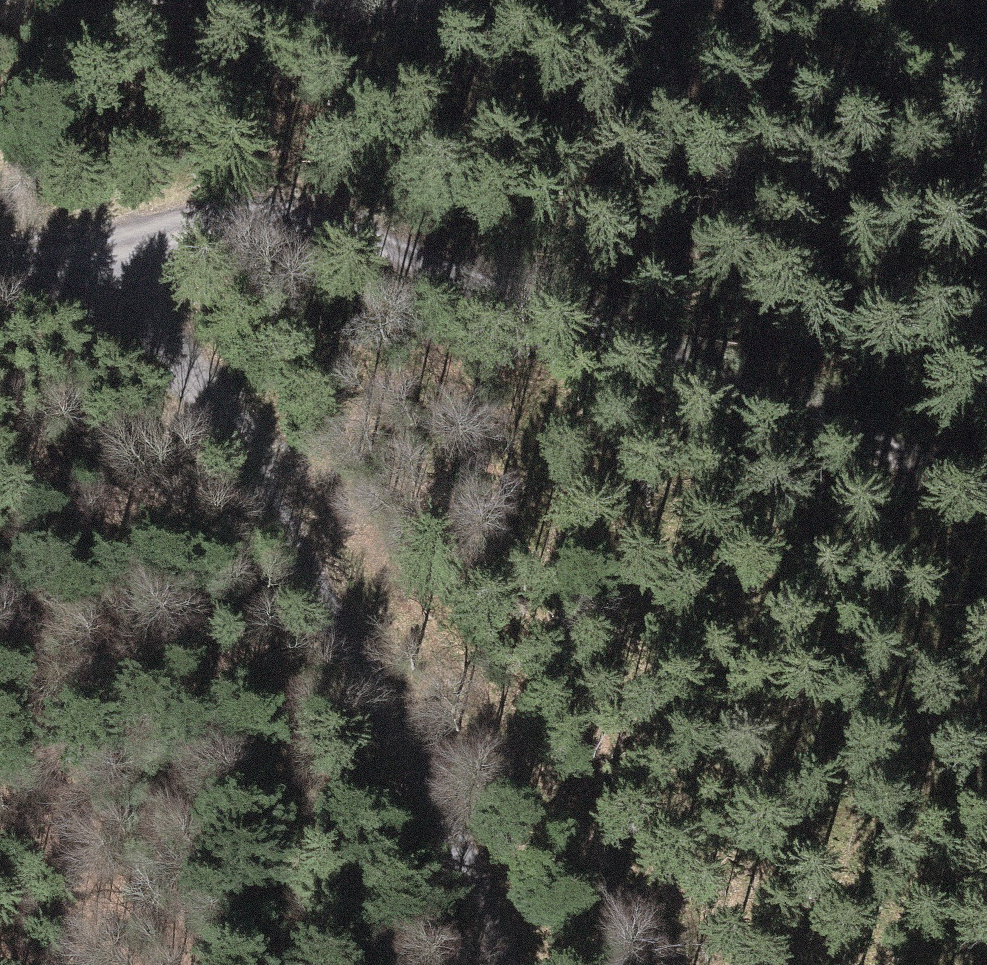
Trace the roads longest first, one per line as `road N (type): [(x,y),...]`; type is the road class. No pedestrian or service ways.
road 1 (track): [(527,964),(511,905),(205,350),(227,257),(288,231),(484,260),(986,486)]
road 2 (track): [(643,964),(408,575),(272,472)]
road 3 (track): [(677,0),(590,24),(375,0)]
road 4 (track): [(0,261),(146,308),(205,350)]

